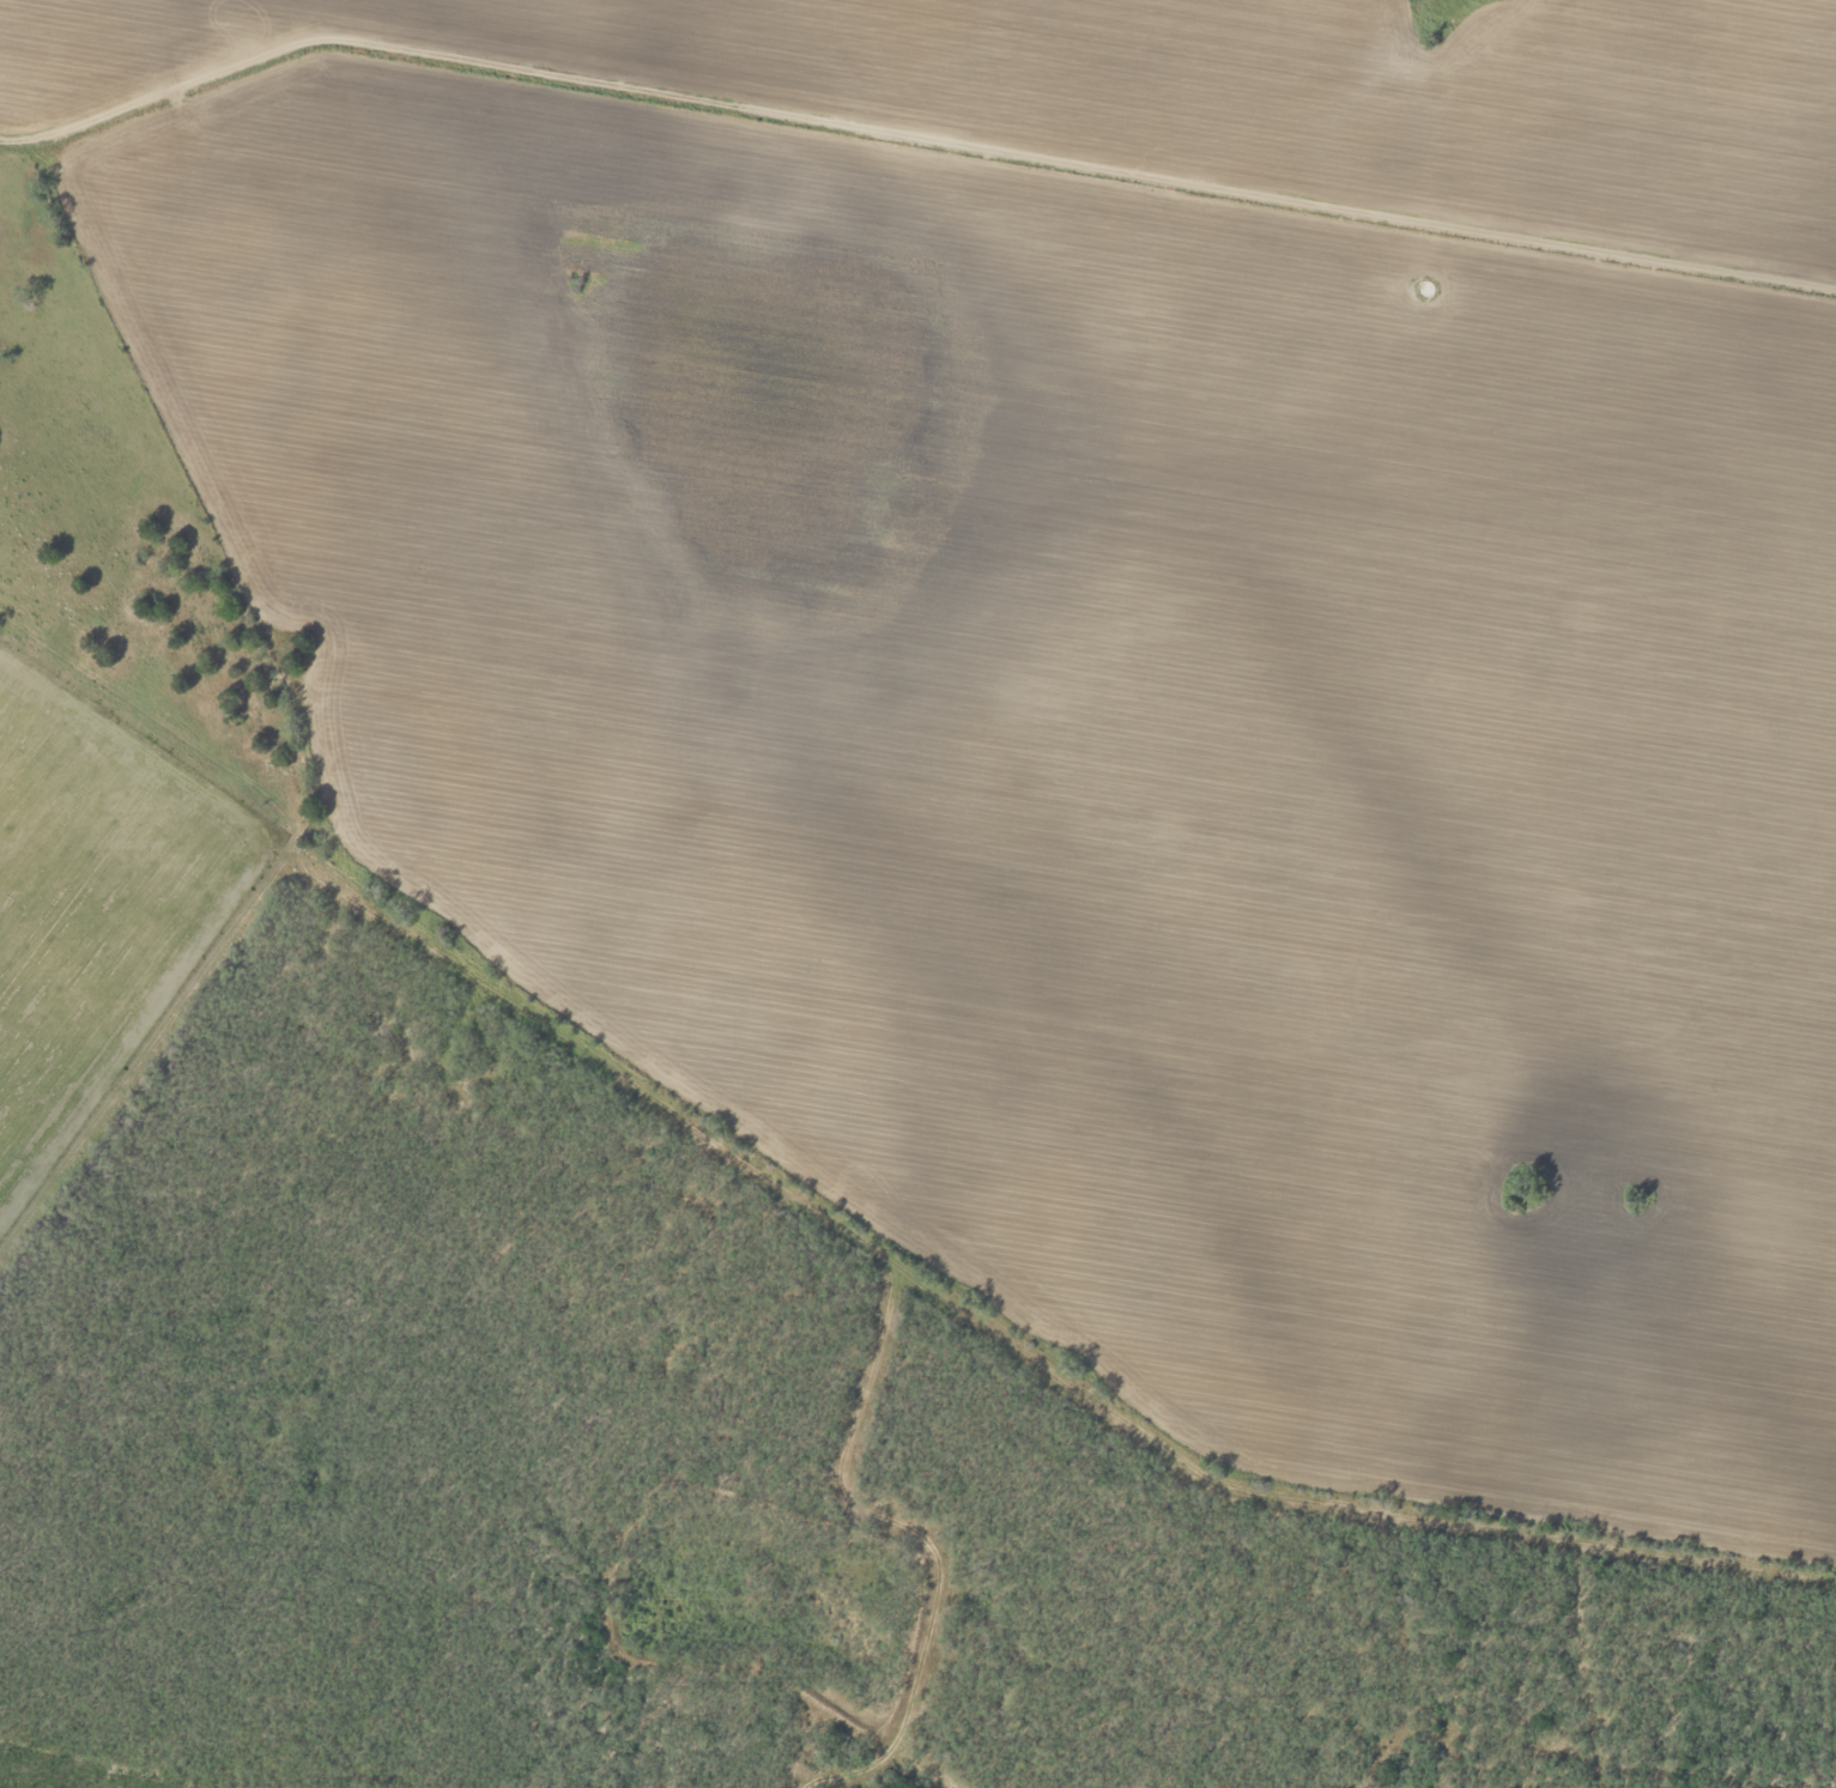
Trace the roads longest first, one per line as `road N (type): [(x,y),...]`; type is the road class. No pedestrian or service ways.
road 1 (residential): [(0,127),(202,74),(447,56),(1835,267)]
road 2 (residential): [(0,1359),(14,1251),(93,1080),(248,851),(265,794),(265,651),(225,538),(20,182),(14,126)]

